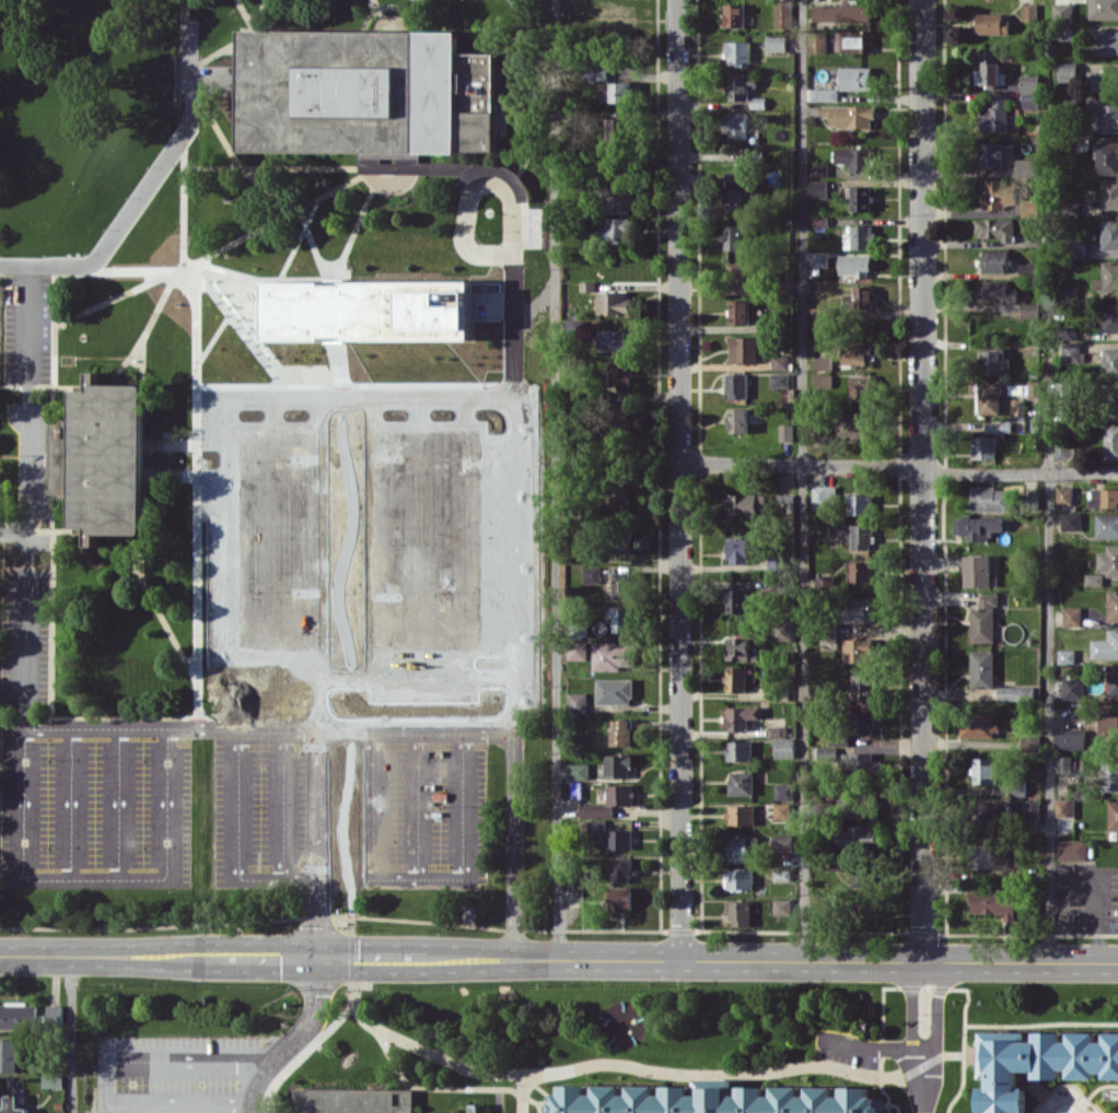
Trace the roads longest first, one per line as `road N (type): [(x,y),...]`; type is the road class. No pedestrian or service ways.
road 1 (tertiary): [(0,954),(1117,963)]
road 2 (residential): [(921,0),(923,962)]
road 3 (residential): [(678,0),(682,959)]
road 4 (residential): [(679,464),(1117,473)]

